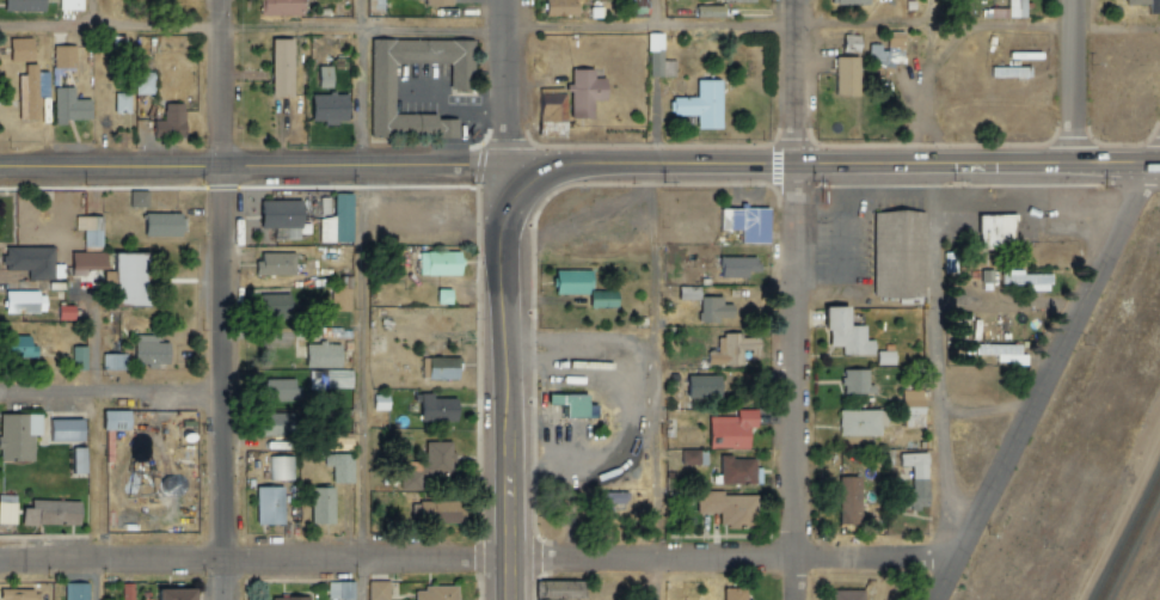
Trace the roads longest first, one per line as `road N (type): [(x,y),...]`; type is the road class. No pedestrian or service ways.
road 1 (trunk): [(1159,167),(579,167)]
road 2 (residential): [(579,167),(501,160),(0,164)]
road 3 (residential): [(508,563),(0,557)]
road 4 (residential): [(1152,167),(945,599)]
road 5 (trunk): [(579,167),(522,194),(502,224),(508,599)]
road 6 (residential): [(508,563),(965,562)]
road 7 (residential): [(217,163),(218,599)]
road 8 (residential): [(798,167),(799,599)]
road 9 (residential): [(499,0),(502,224)]
road 10 (residential): [(0,393),(223,391)]
road 11 (residential): [(1077,0),(1070,167)]
road 12 (residential): [(798,0),(798,167)]
road 13 (residential): [(219,0),(217,163)]

